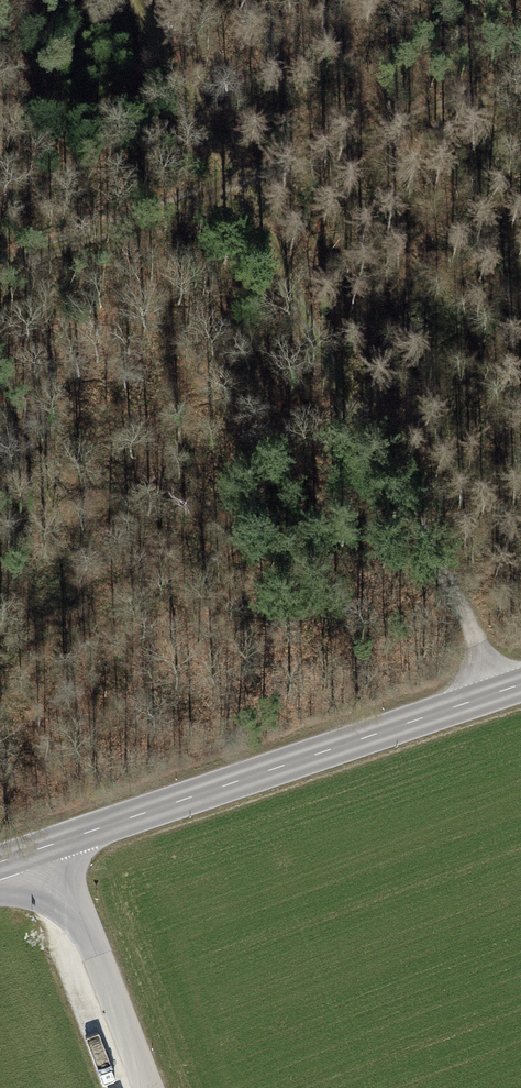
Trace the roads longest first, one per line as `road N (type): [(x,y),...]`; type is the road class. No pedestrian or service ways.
road 1 (track): [(497,693),(479,644),(236,185)]
road 2 (tertiary): [(520,684),(48,846)]
road 3 (track): [(520,82),(236,185)]
road 4 (tertiary): [(149,1087),(48,846)]
road 5 (track): [(236,185),(0,266)]
road 6 (track): [(138,0),(236,185)]

